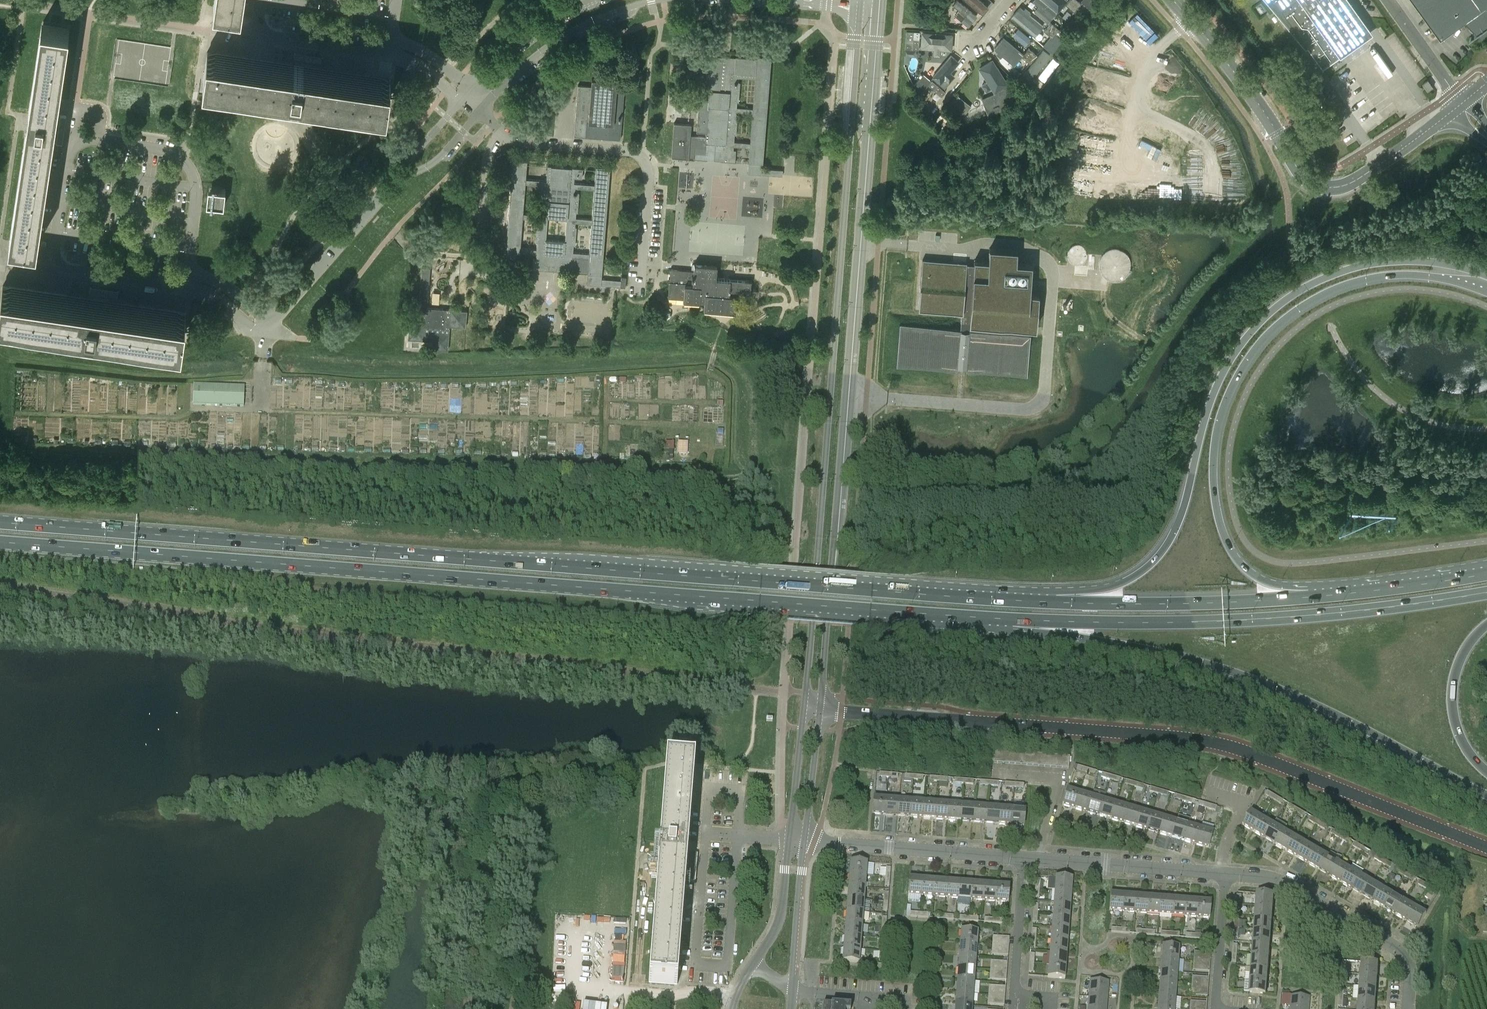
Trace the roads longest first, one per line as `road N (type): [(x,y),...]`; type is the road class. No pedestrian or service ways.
road 1 (trunk): [(1010,599),(0,523)]
road 2 (trunk): [(0,543),(977,620)]
road 3 (tertiary): [(857,5),(804,710)]
road 4 (tertiary): [(821,711),(876,7)]
road 5 (tertiary): [(821,711),(1225,746),(1486,848)]
road 6 (trunk): [(1486,276),(1425,261),(1378,262),(1299,294),(1231,364),(1180,521),(1155,557),(1115,585),(1010,599)]
road 7 (trunk): [(1350,596),(1269,586),(1235,559),(1219,517),(1214,467),(1231,397),(1277,330),(1351,285),(1415,277),(1486,292)]
road 8 (trunk): [(977,620),(1157,650),(1247,676),(1486,794)]
road 9 (trunk): [(977,620),(1267,621),(1486,595)]
road 10 (residential): [(191,290),(53,268),(72,139),(168,151),(185,161),(199,190),(194,273)]
road 11 (trunk): [(1350,596),(1197,604),(1010,599)]
road 12 (residential): [(640,292),(645,159),(523,142),(499,130)]
road 13 (residential): [(1408,1008),(1408,964),(1385,938),(1282,880),(1227,876)]
road 14 (tertiary): [(1315,187),(1174,0)]
road 15 (residential): [(1025,861),(803,844)]
road 16 (residential): [(481,112),(574,30),(662,0)]
road 17 (residential): [(1227,876),(1037,862)]
road 18 (residential): [(395,180),(272,322)]
road 19 (tertiary): [(1315,187),(1354,181),(1463,105)]
road 20 (residential): [(594,0),(540,29),(465,96)]
road 21 (trunk): [(1486,768),(1467,748),(1452,710),(1463,657),(1486,630)]
road 22 (residential): [(793,991),(803,844)]
road 23 (residential): [(1037,862),(1060,780),(1000,774)]
road 24 (trunk): [(1486,575),(1350,596)]
road 25 (residential): [(1017,996),(1025,861)]
road 26 (residential): [(255,36),(389,54)]
road 27 (residential): [(803,844),(821,711)]
road 28 (residential): [(804,710),(789,843)]
road 29 (residential): [(1219,1008),(1227,876)]
road 30 (unclassified): [(1463,105),(1388,0)]
road 31 (residential): [(789,843),(781,917),(754,964)]
road 32 (residential): [(482,250),(499,130)]

